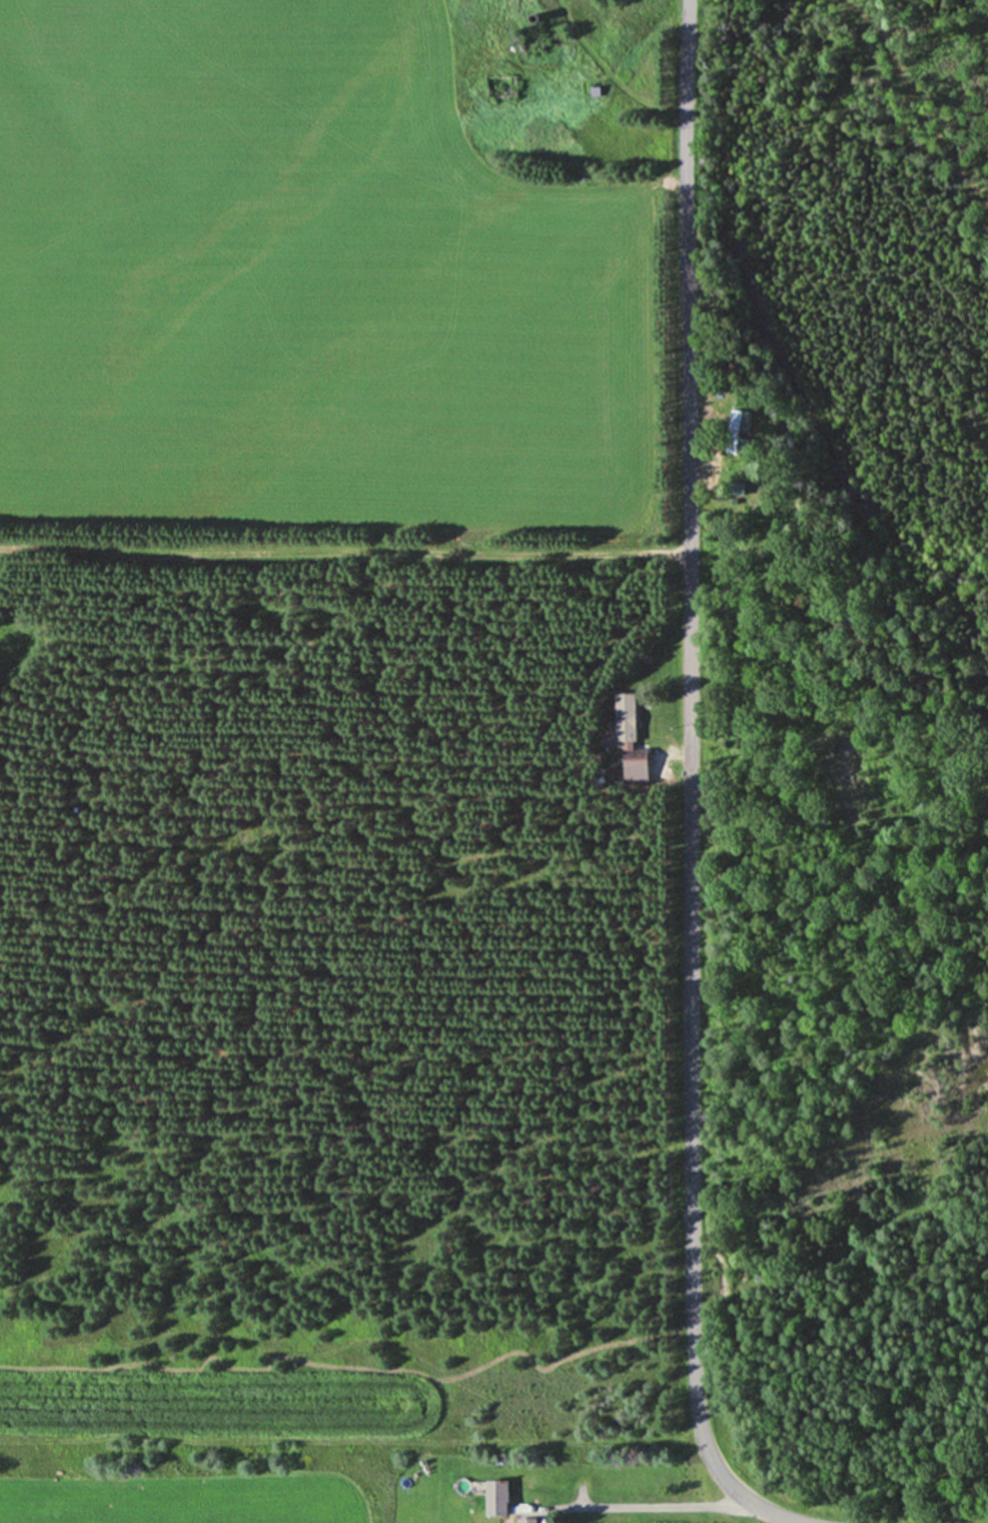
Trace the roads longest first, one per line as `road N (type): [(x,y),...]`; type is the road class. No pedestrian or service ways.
road 1 (residential): [(792,1522),(750,1505),(722,1475),(708,1448),(694,1370),(689,0)]
road 2 (track): [(691,553),(0,554)]

